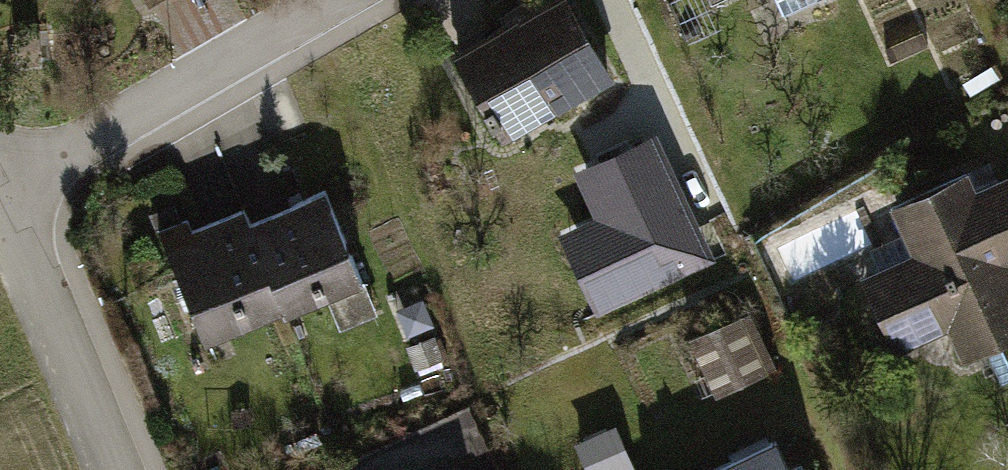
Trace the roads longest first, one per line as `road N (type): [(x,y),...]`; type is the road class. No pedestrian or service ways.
road 1 (residential): [(10,217),(359,0)]
road 2 (residential): [(10,217),(109,469)]

